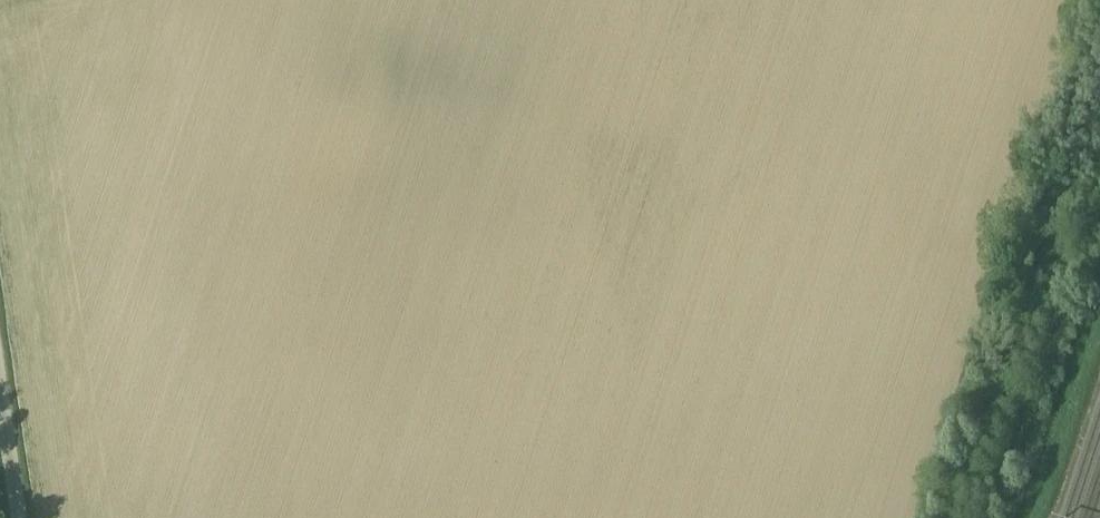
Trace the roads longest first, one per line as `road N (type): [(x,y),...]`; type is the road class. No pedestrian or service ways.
road 1 (unclassified): [(19,517),(0,391)]

